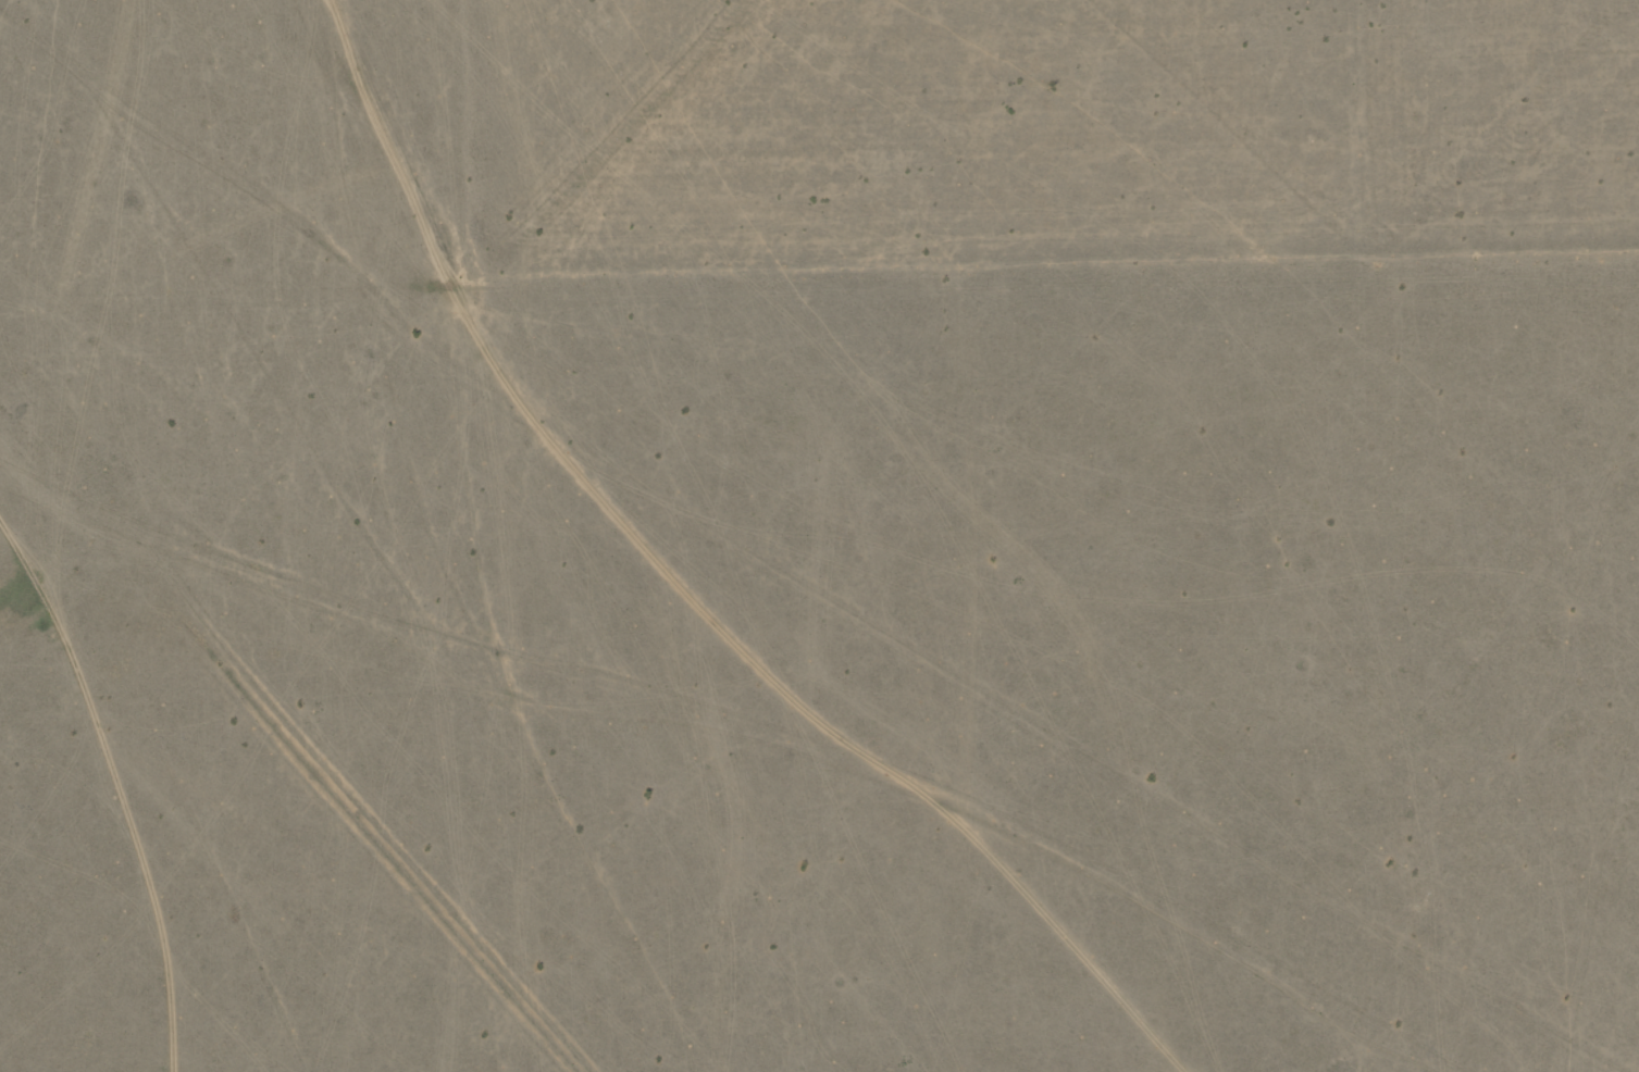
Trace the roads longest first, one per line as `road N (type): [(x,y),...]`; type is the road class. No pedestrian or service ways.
road 1 (residential): [(384,0),(399,103),(504,327),(653,599),(774,648),(952,855),(1068,876),(1223,1071)]

